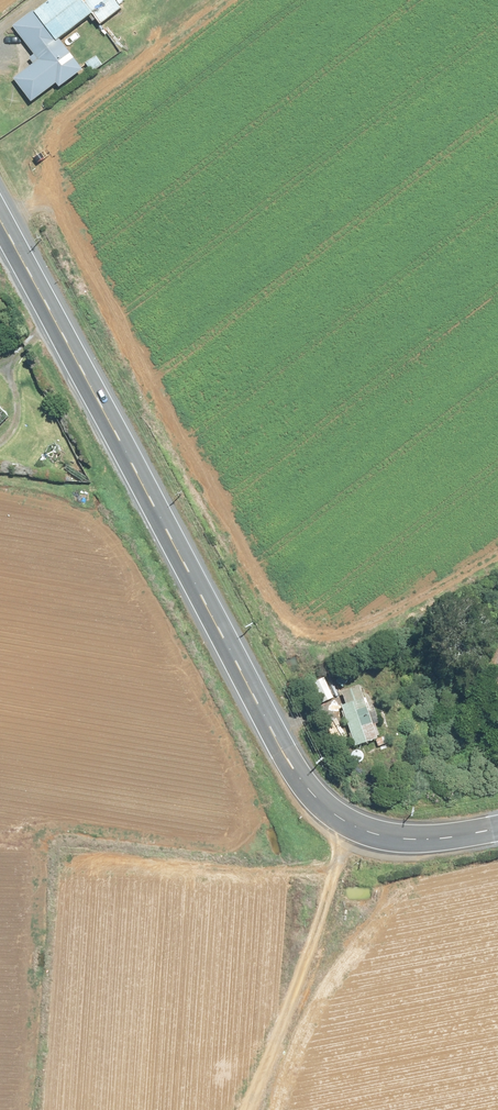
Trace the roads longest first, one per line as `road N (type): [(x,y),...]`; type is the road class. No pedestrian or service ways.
road 1 (tertiary): [(497,828),(398,840),(347,823),(312,795),(0,218)]
road 2 (track): [(0,218),(31,207),(53,212),(297,624),(333,631),(361,624),(497,553)]

